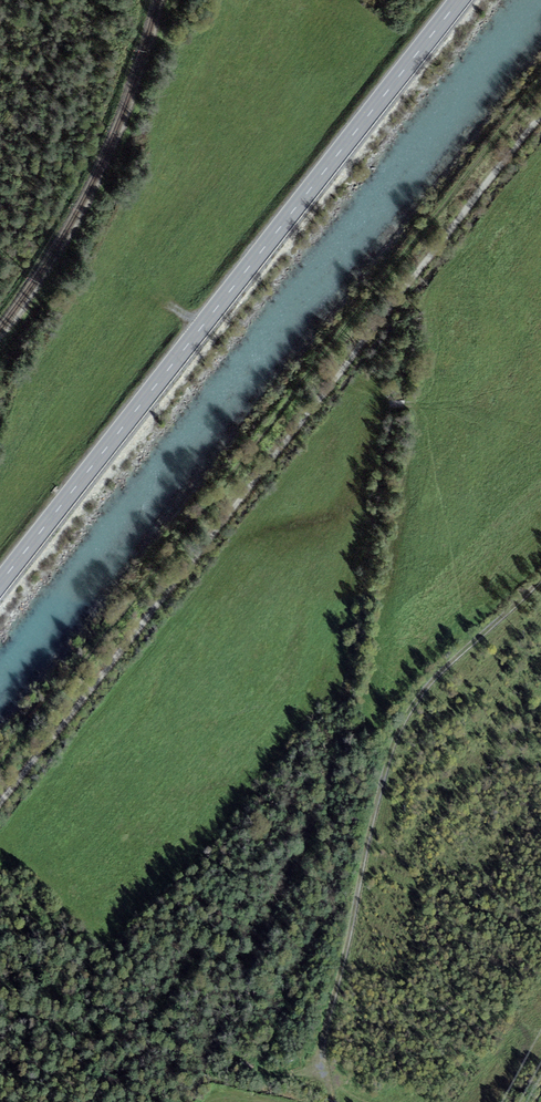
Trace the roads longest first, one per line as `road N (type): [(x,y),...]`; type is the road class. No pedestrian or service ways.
road 1 (track): [(540,115),(0,803)]
road 2 (primary): [(461,0),(0,583)]
road 3 (track): [(331,1095),(325,1053),(332,1006),(347,965),(372,824),(407,718),(439,677),(540,583)]

